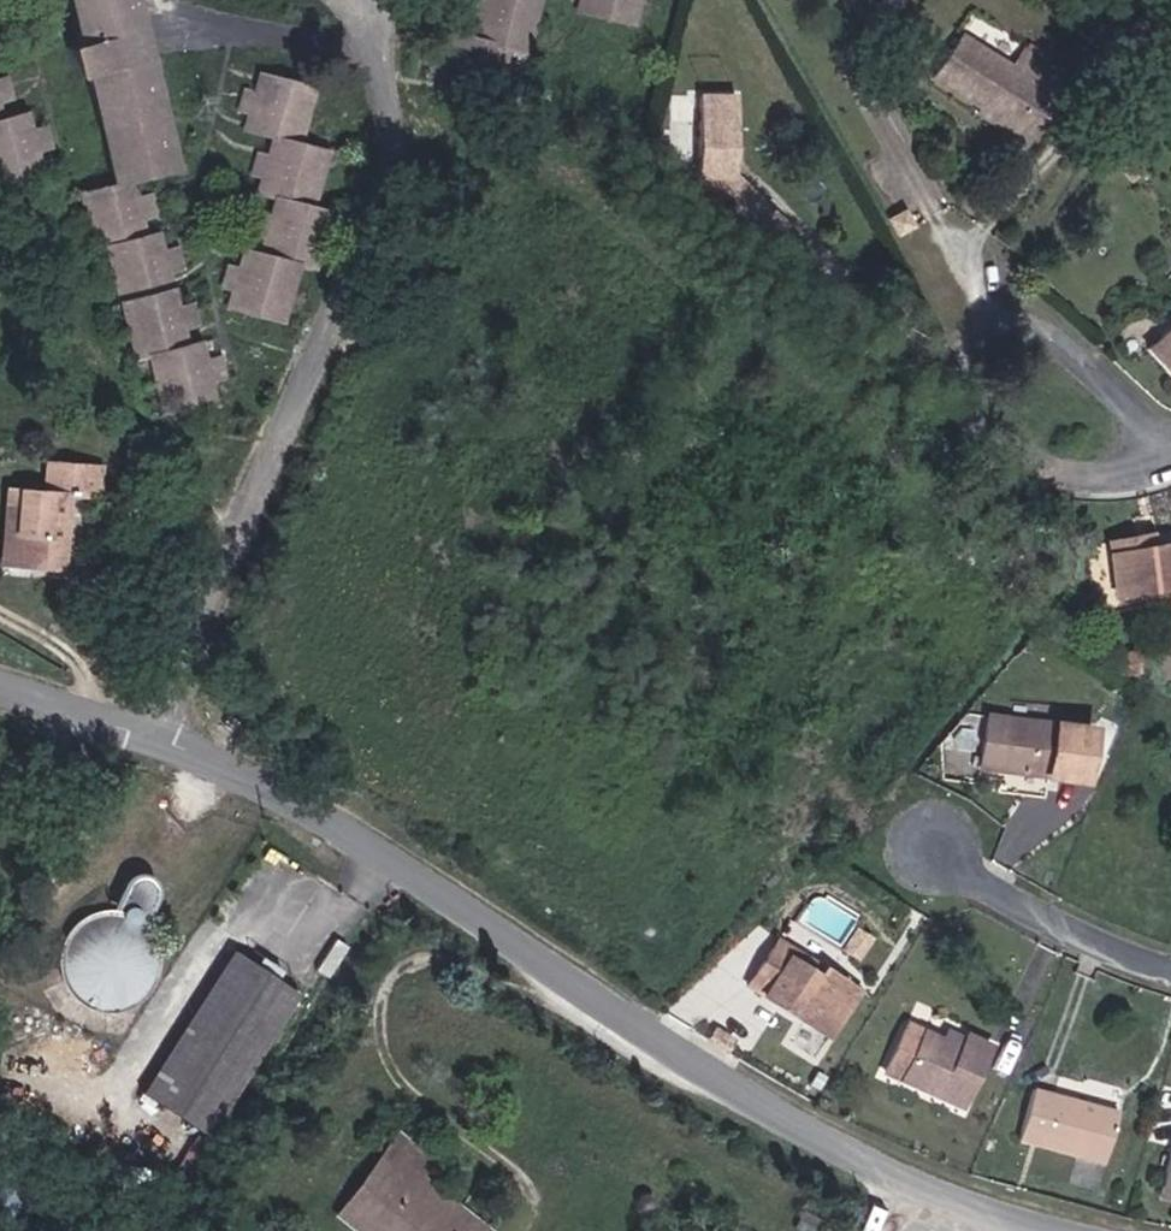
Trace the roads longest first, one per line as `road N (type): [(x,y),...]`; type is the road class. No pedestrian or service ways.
road 1 (unclassified): [(1059,1230),(938,1190),(839,1143),(251,770),(172,749)]
road 2 (residential): [(172,749),(388,180),(387,56),(381,25),(358,0)]
road 3 (residential): [(1170,465),(1084,471),(1002,455),(959,408),(962,368),(990,334),(1027,330),(1064,339),(1133,414)]
road 4 (residential): [(948,855),(1064,928),(1170,967)]
road 5 (unclassified): [(172,749),(0,685)]

